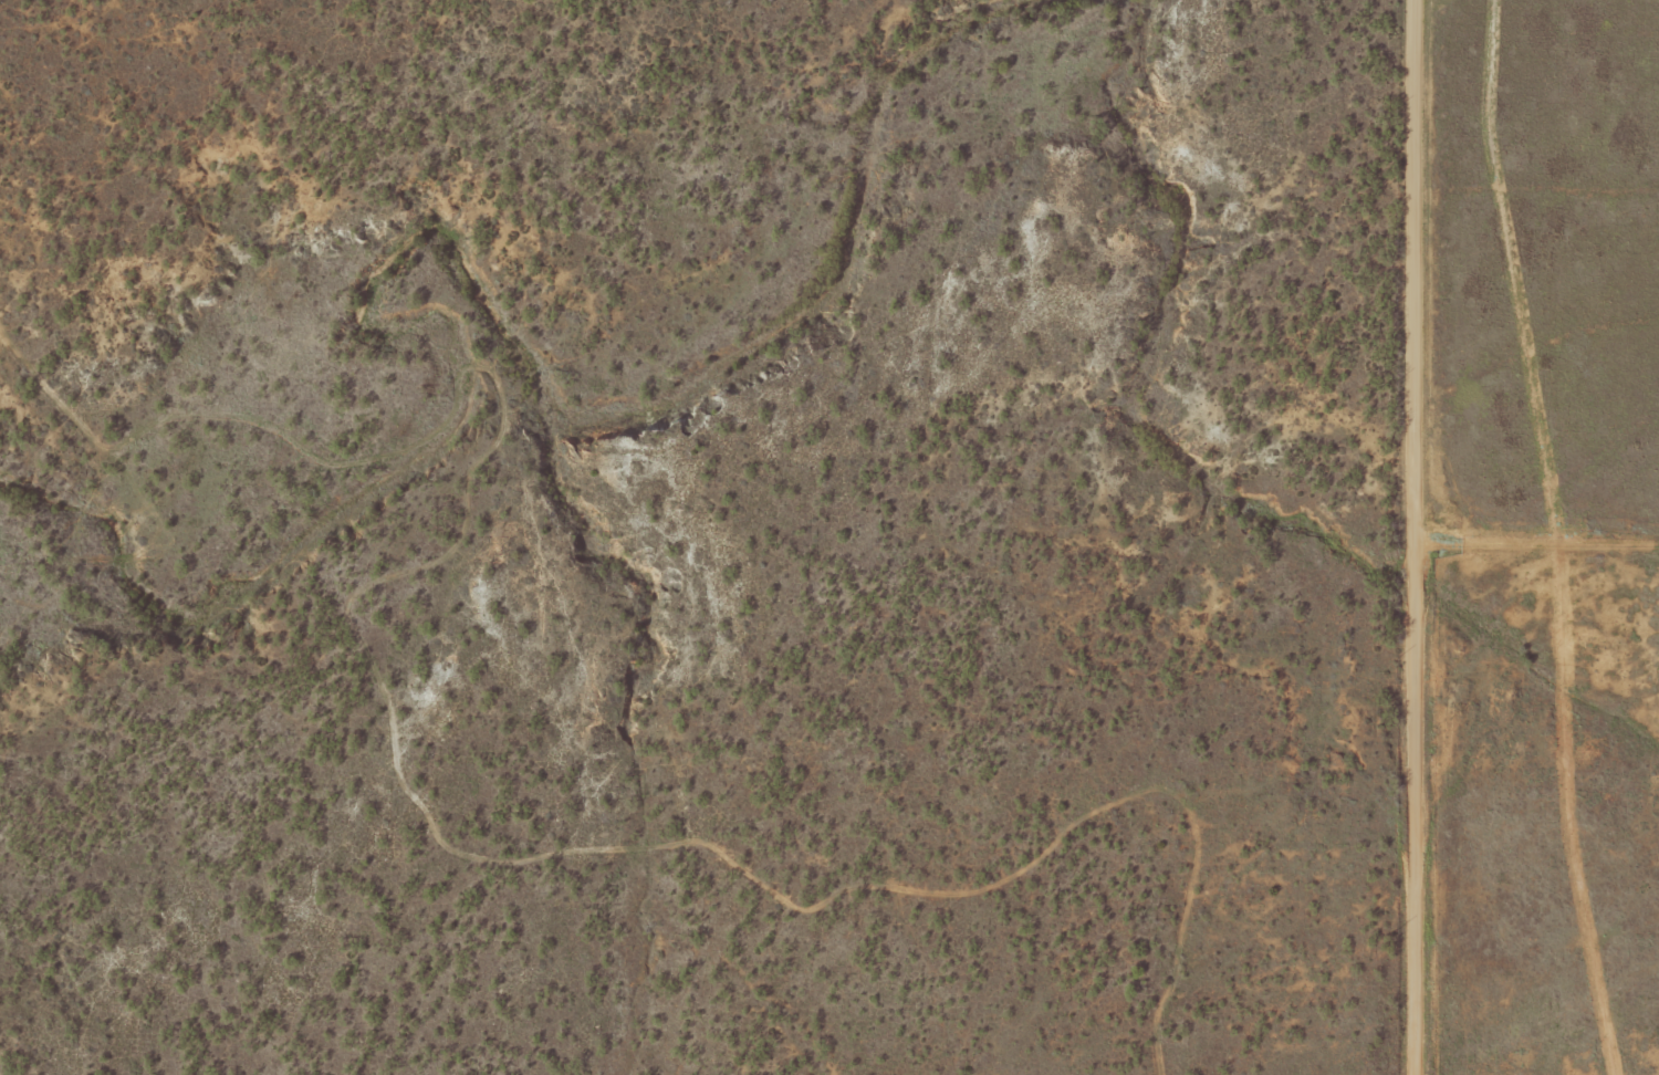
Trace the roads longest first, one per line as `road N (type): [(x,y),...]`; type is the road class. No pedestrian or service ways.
road 1 (residential): [(1433,1074),(1438,526),(1427,0)]

